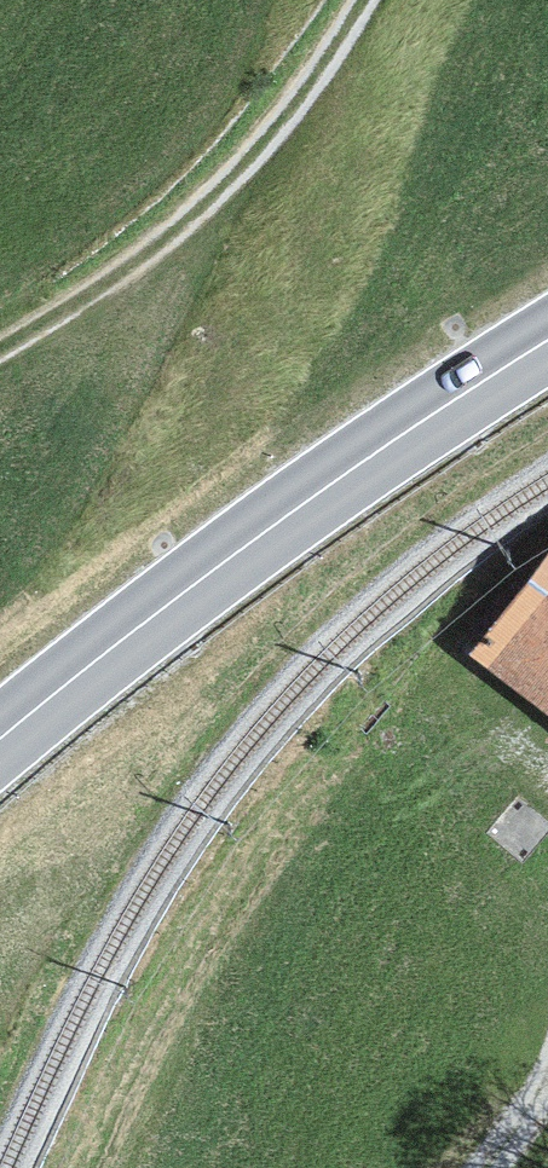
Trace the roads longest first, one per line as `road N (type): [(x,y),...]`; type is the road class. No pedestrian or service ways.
road 1 (secondary): [(0,746),(120,636),(547,351)]
road 2 (track): [(366,0),(326,66),(193,221),(0,350)]

